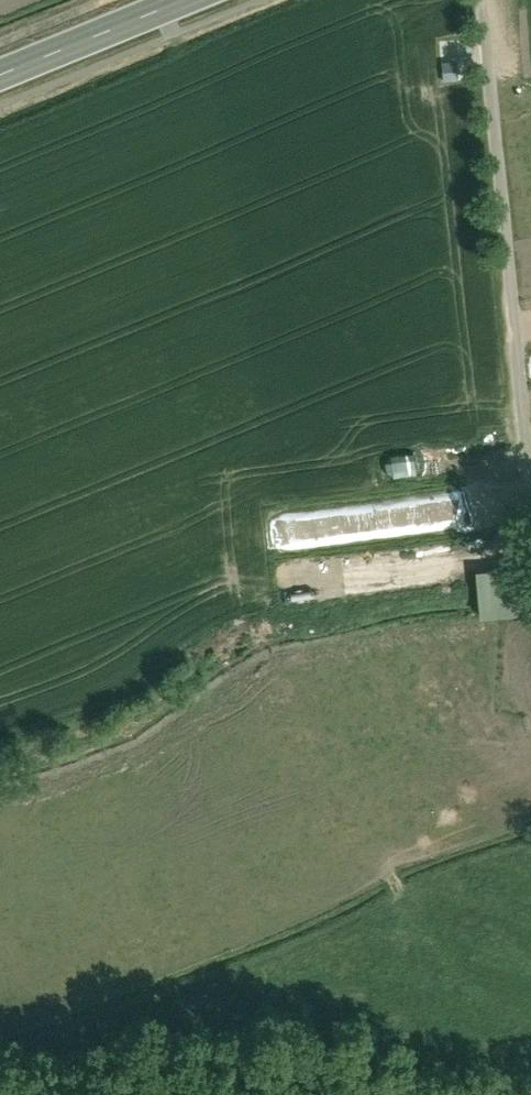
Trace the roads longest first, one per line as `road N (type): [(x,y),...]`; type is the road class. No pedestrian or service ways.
road 1 (secondary): [(193,0),(0,80)]

